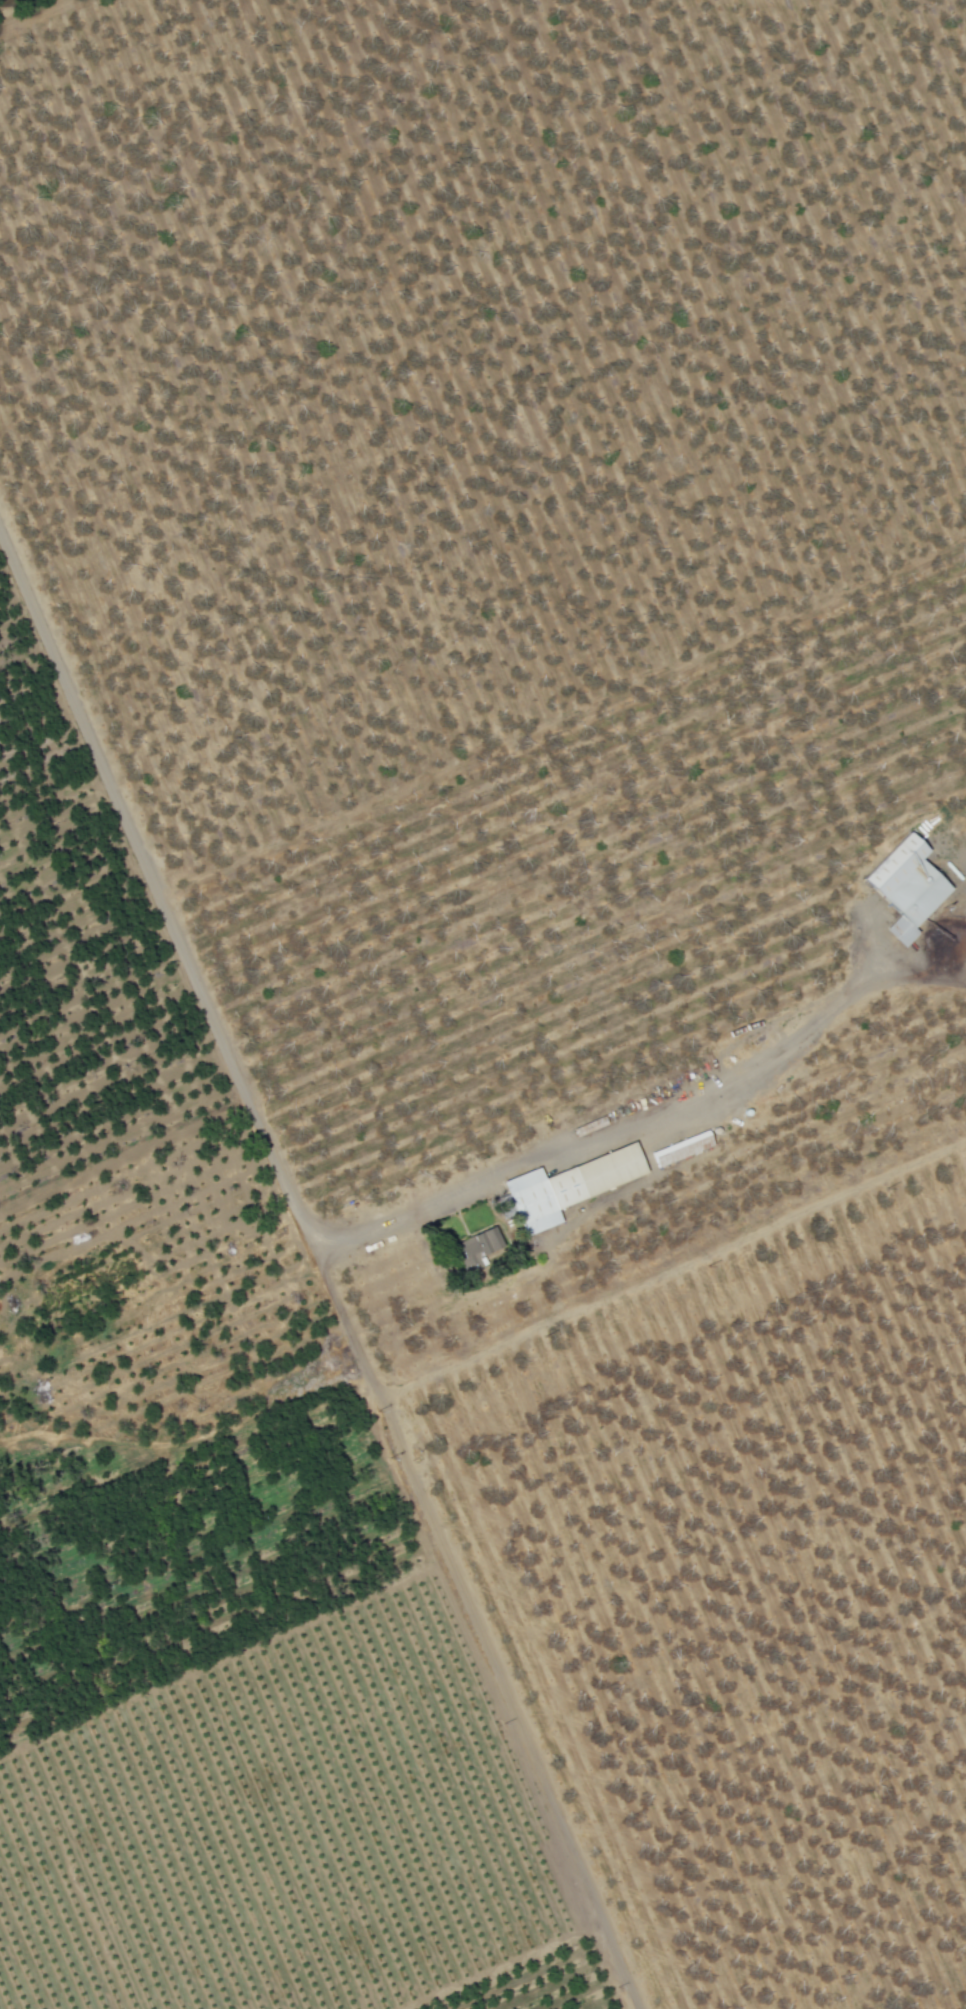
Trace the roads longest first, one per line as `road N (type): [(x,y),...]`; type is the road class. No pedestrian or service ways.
road 1 (track): [(635,2008),(371,1402),(320,1258),(323,1241)]
road 2 (track): [(965,1148),(371,1402)]

